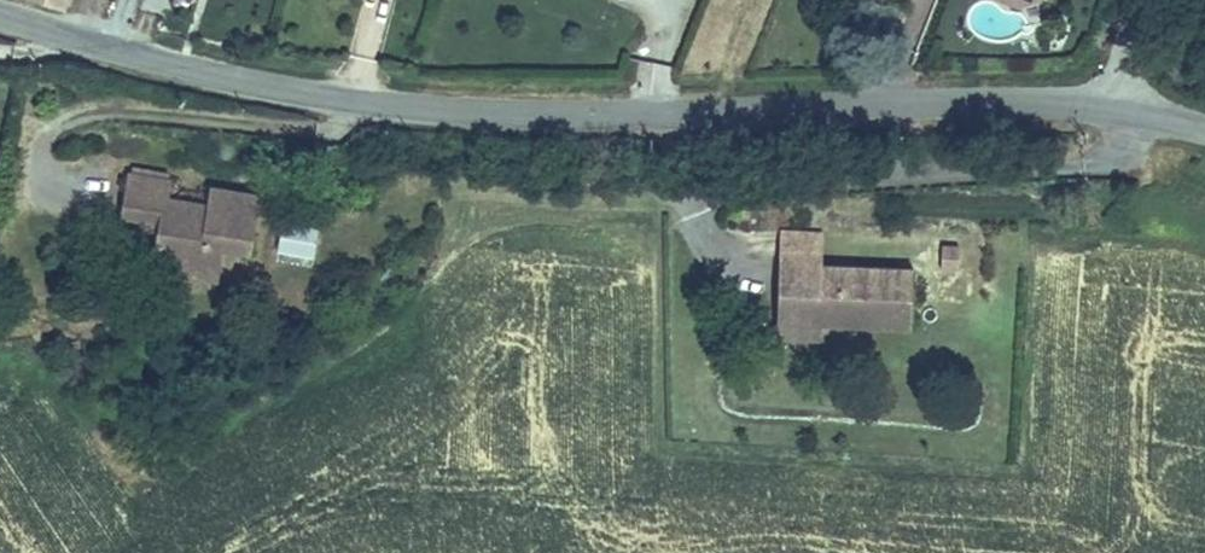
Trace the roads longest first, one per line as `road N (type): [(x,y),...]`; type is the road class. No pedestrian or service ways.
road 1 (residential): [(0,22),(144,63),(394,103),(1035,101),(1121,107),(1204,129)]

